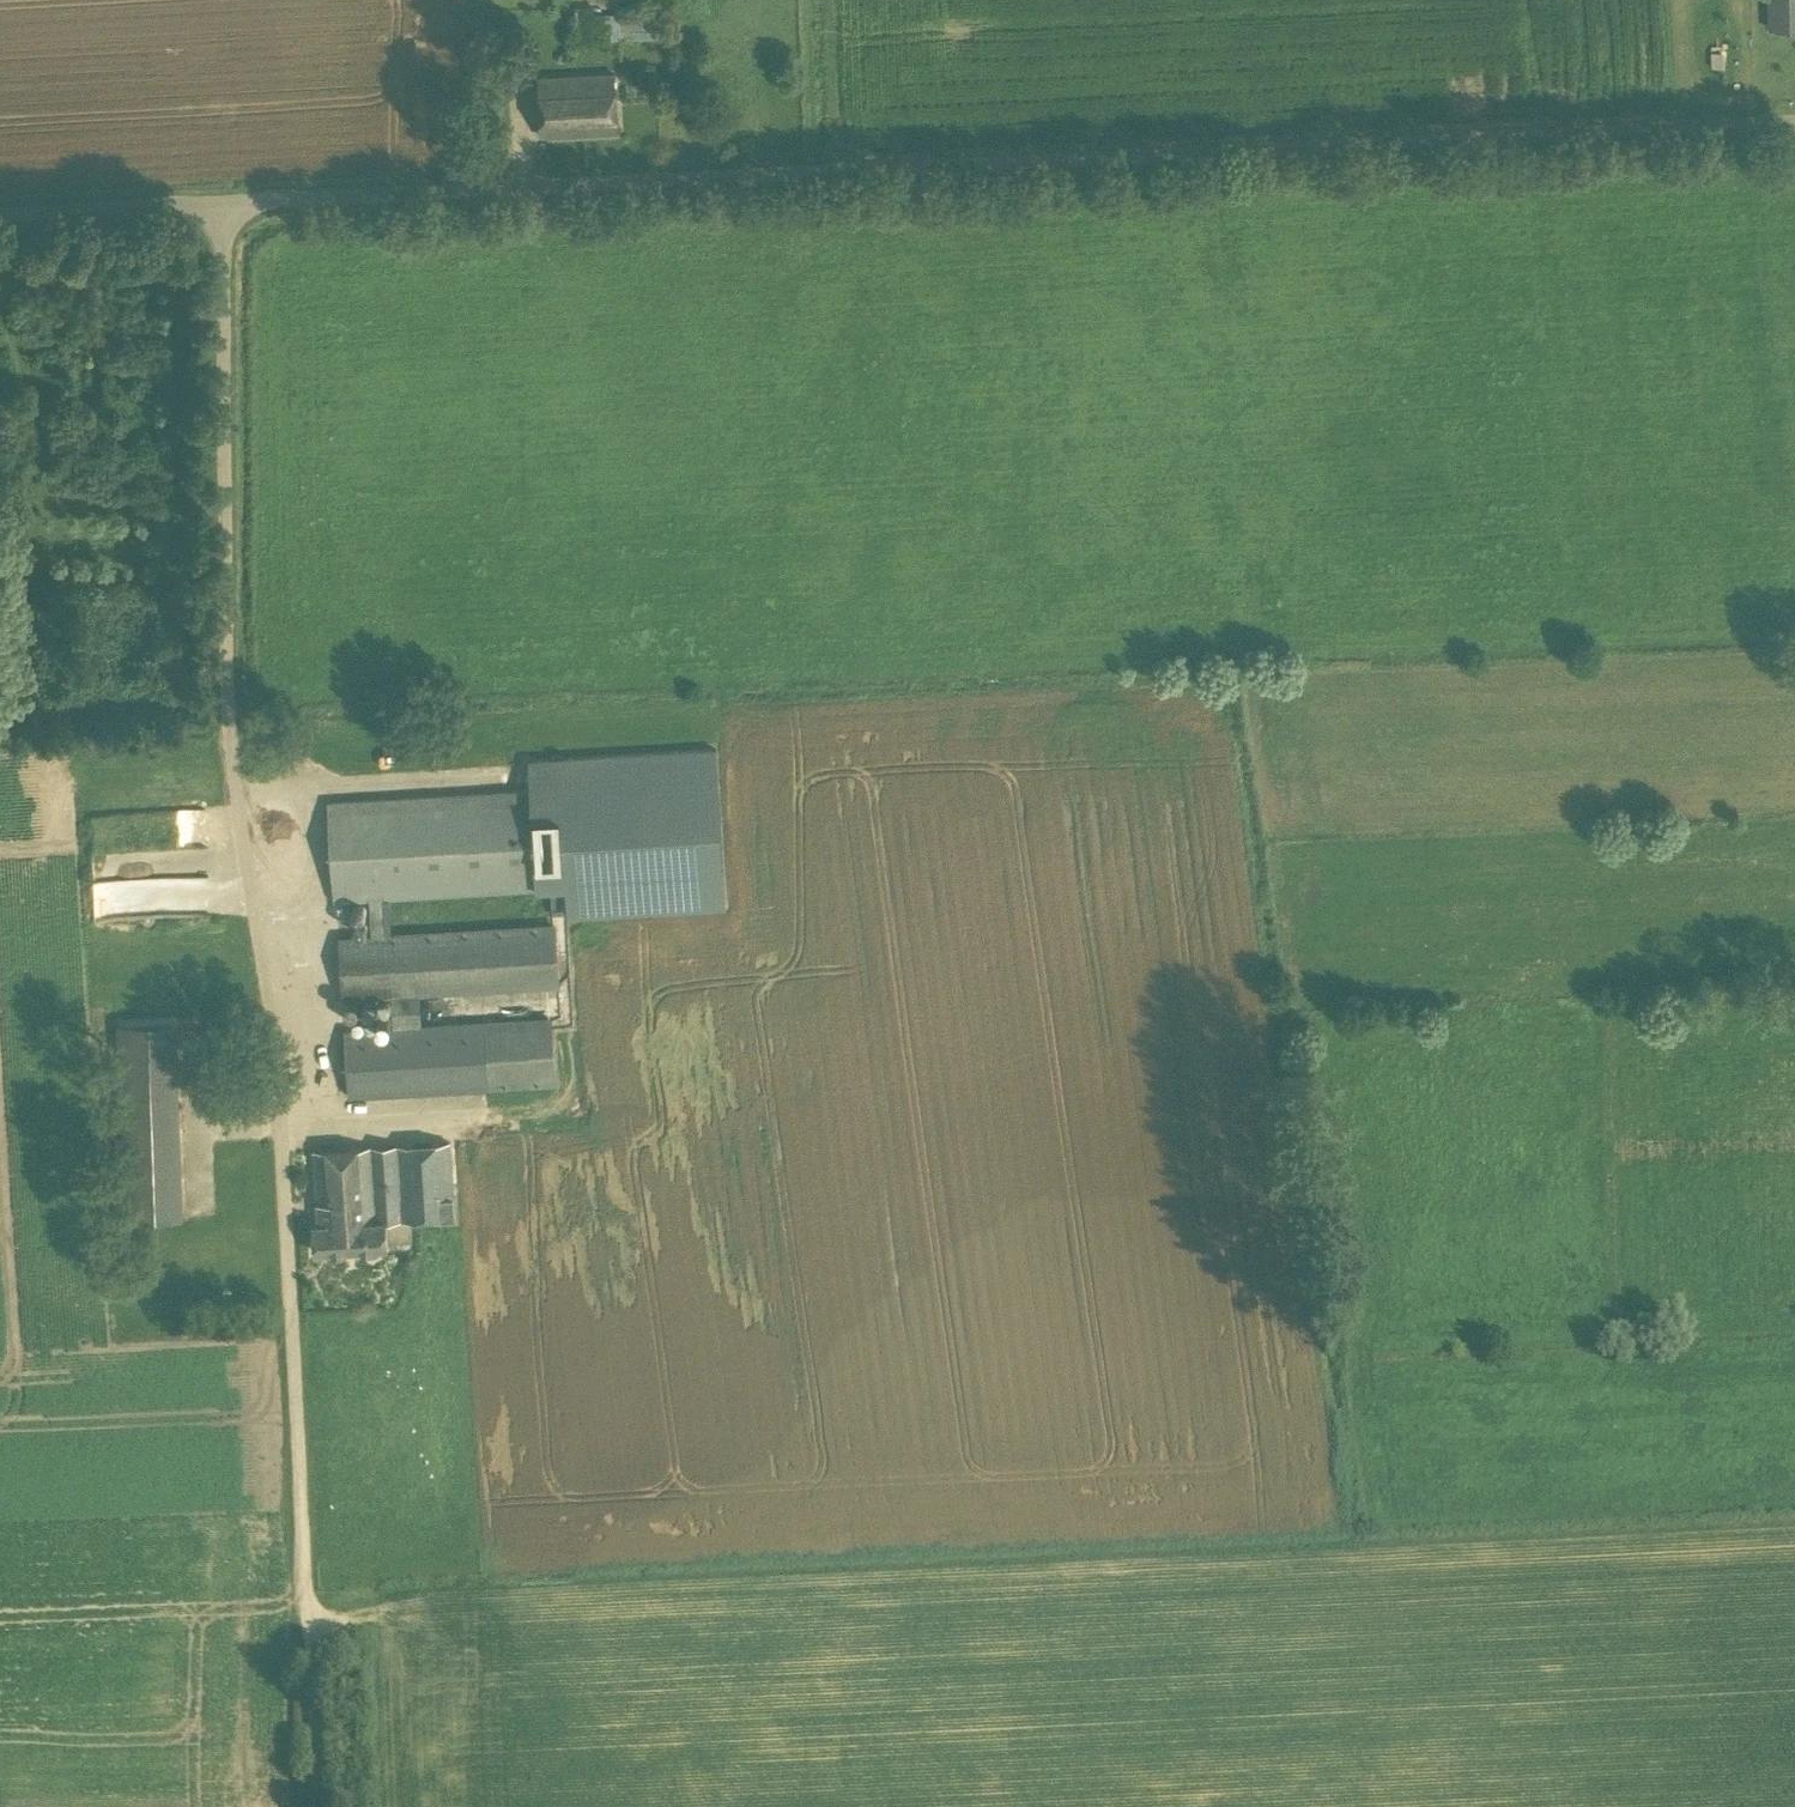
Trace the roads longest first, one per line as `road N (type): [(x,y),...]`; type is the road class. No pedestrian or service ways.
road 1 (unclassified): [(0,206),(1794,124)]

